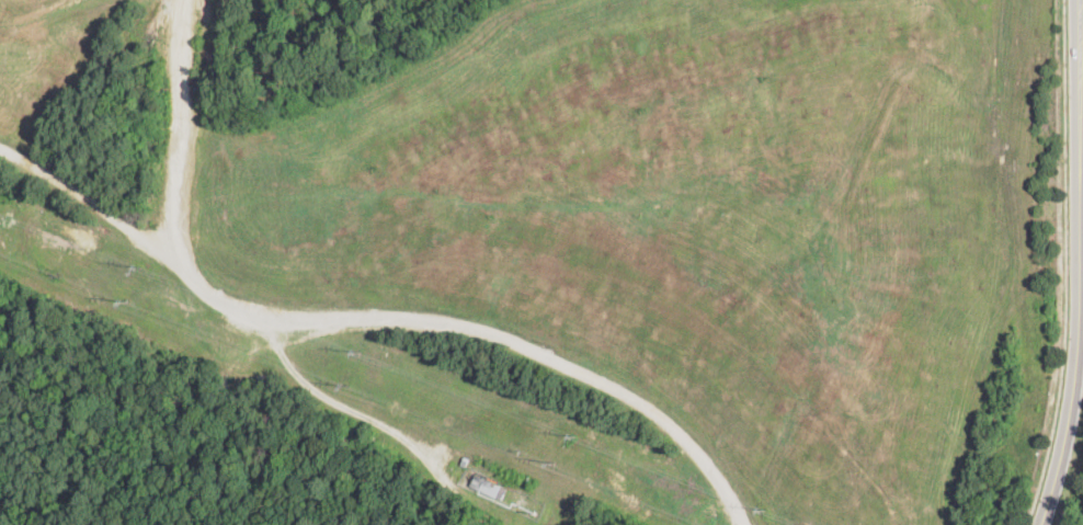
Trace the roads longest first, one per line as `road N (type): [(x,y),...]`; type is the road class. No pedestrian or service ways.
road 1 (primary): [(1039,524),(1074,370),(1080,0)]
road 2 (track): [(263,312),(298,374),(384,423),(453,478)]

